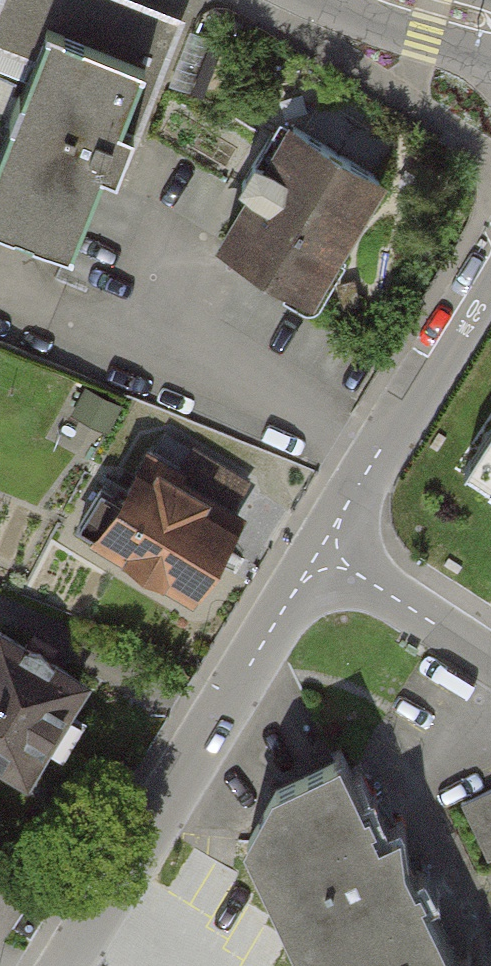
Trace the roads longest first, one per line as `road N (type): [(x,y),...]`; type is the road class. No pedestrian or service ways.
road 1 (residential): [(66,965),(302,581),(327,554)]
road 2 (residential): [(327,554),(341,517),(490,267)]
road 3 (residential): [(327,554),(490,661)]

